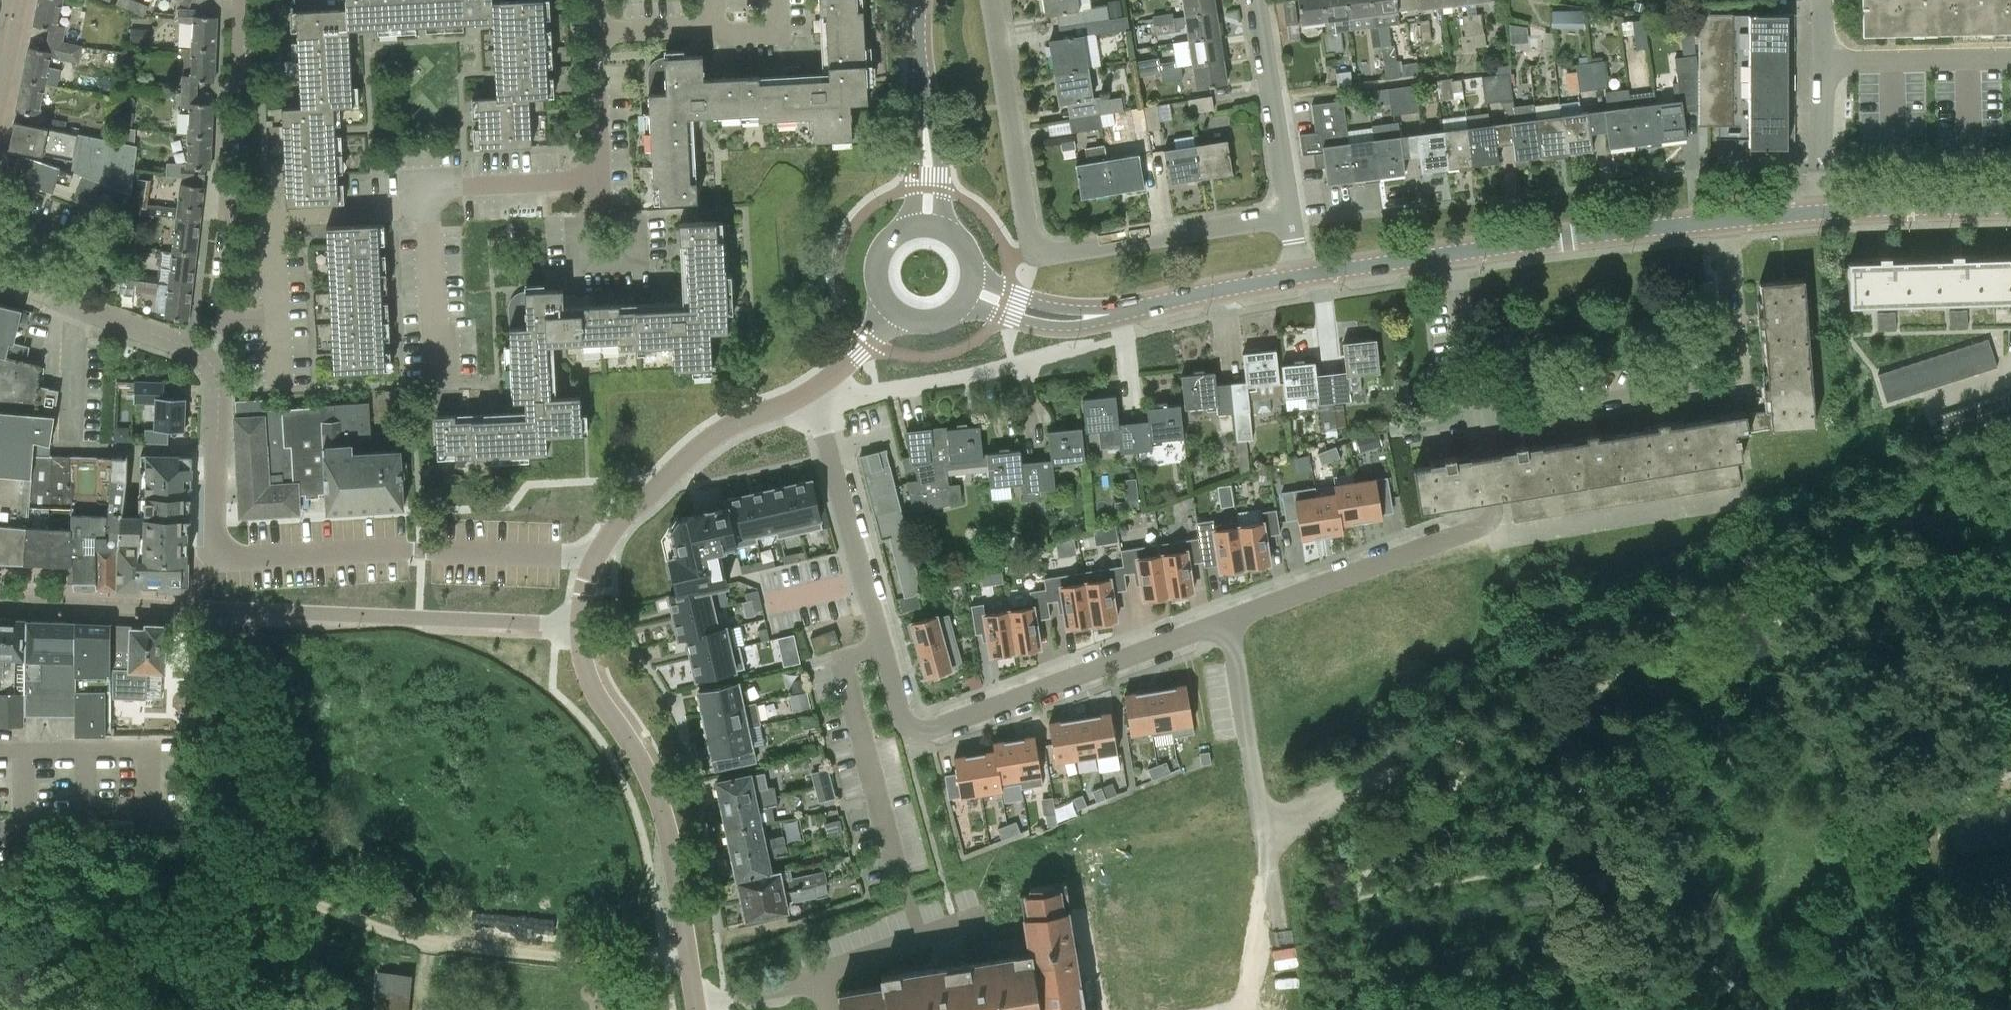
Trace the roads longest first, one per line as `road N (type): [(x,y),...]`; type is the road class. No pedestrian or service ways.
road 1 (residential): [(812,392),(907,725),(917,730),(1484,524),(1497,507),(1475,421)]
road 2 (residential): [(1722,220),(1733,370),(1720,383),(1475,421)]
road 3 (residential): [(696,1009),(669,831),(651,781),(600,701),(577,624)]
road 4 (residential): [(608,538),(476,522),(221,537)]
road 5 (residential): [(226,609),(238,621),(267,624),(423,617),(577,624)]
road 6 (residential): [(238,0),(225,318)]
road 7 (tertiary): [(1455,252),(1722,220)]
road 8 (residential): [(1040,246),(1058,250),(1293,217)]
road 9 (residential): [(608,538),(699,446),(812,392)]
road 10 (residential): [(280,316),(276,222),(359,216),(429,187)]
road 11 (residential): [(1040,246),(1008,106),(997,0)]
road 12 (residential): [(1293,217),(1259,0)]
road 13 (residential): [(200,351),(0,275)]
road 14 (tertiary): [(1107,315),(1303,275)]
road 15 (residential): [(606,215),(635,214),(638,268),(581,270),(578,216)]
road 16 (residential): [(438,380),(429,187)]
road 17 (residential): [(221,537),(218,381),(200,351)]
road 18 (tertiary): [(1820,211),(2010,203)]
road 19 (residential): [(1821,62),(2010,58)]
road 20 (residential): [(429,187),(604,178)]
road 21 (residential): [(1475,421),(1455,252)]
road 22 (tertiary): [(1303,275),(1455,252)]
road 23 (residential): [(1820,211),(1821,62)]
road 24 (residential): [(604,178),(599,32)]
road 25 (tertiary): [(967,302),(1053,325),(1107,315)]
road 26 (tertiary): [(1107,315),(1028,300),(976,275)]

